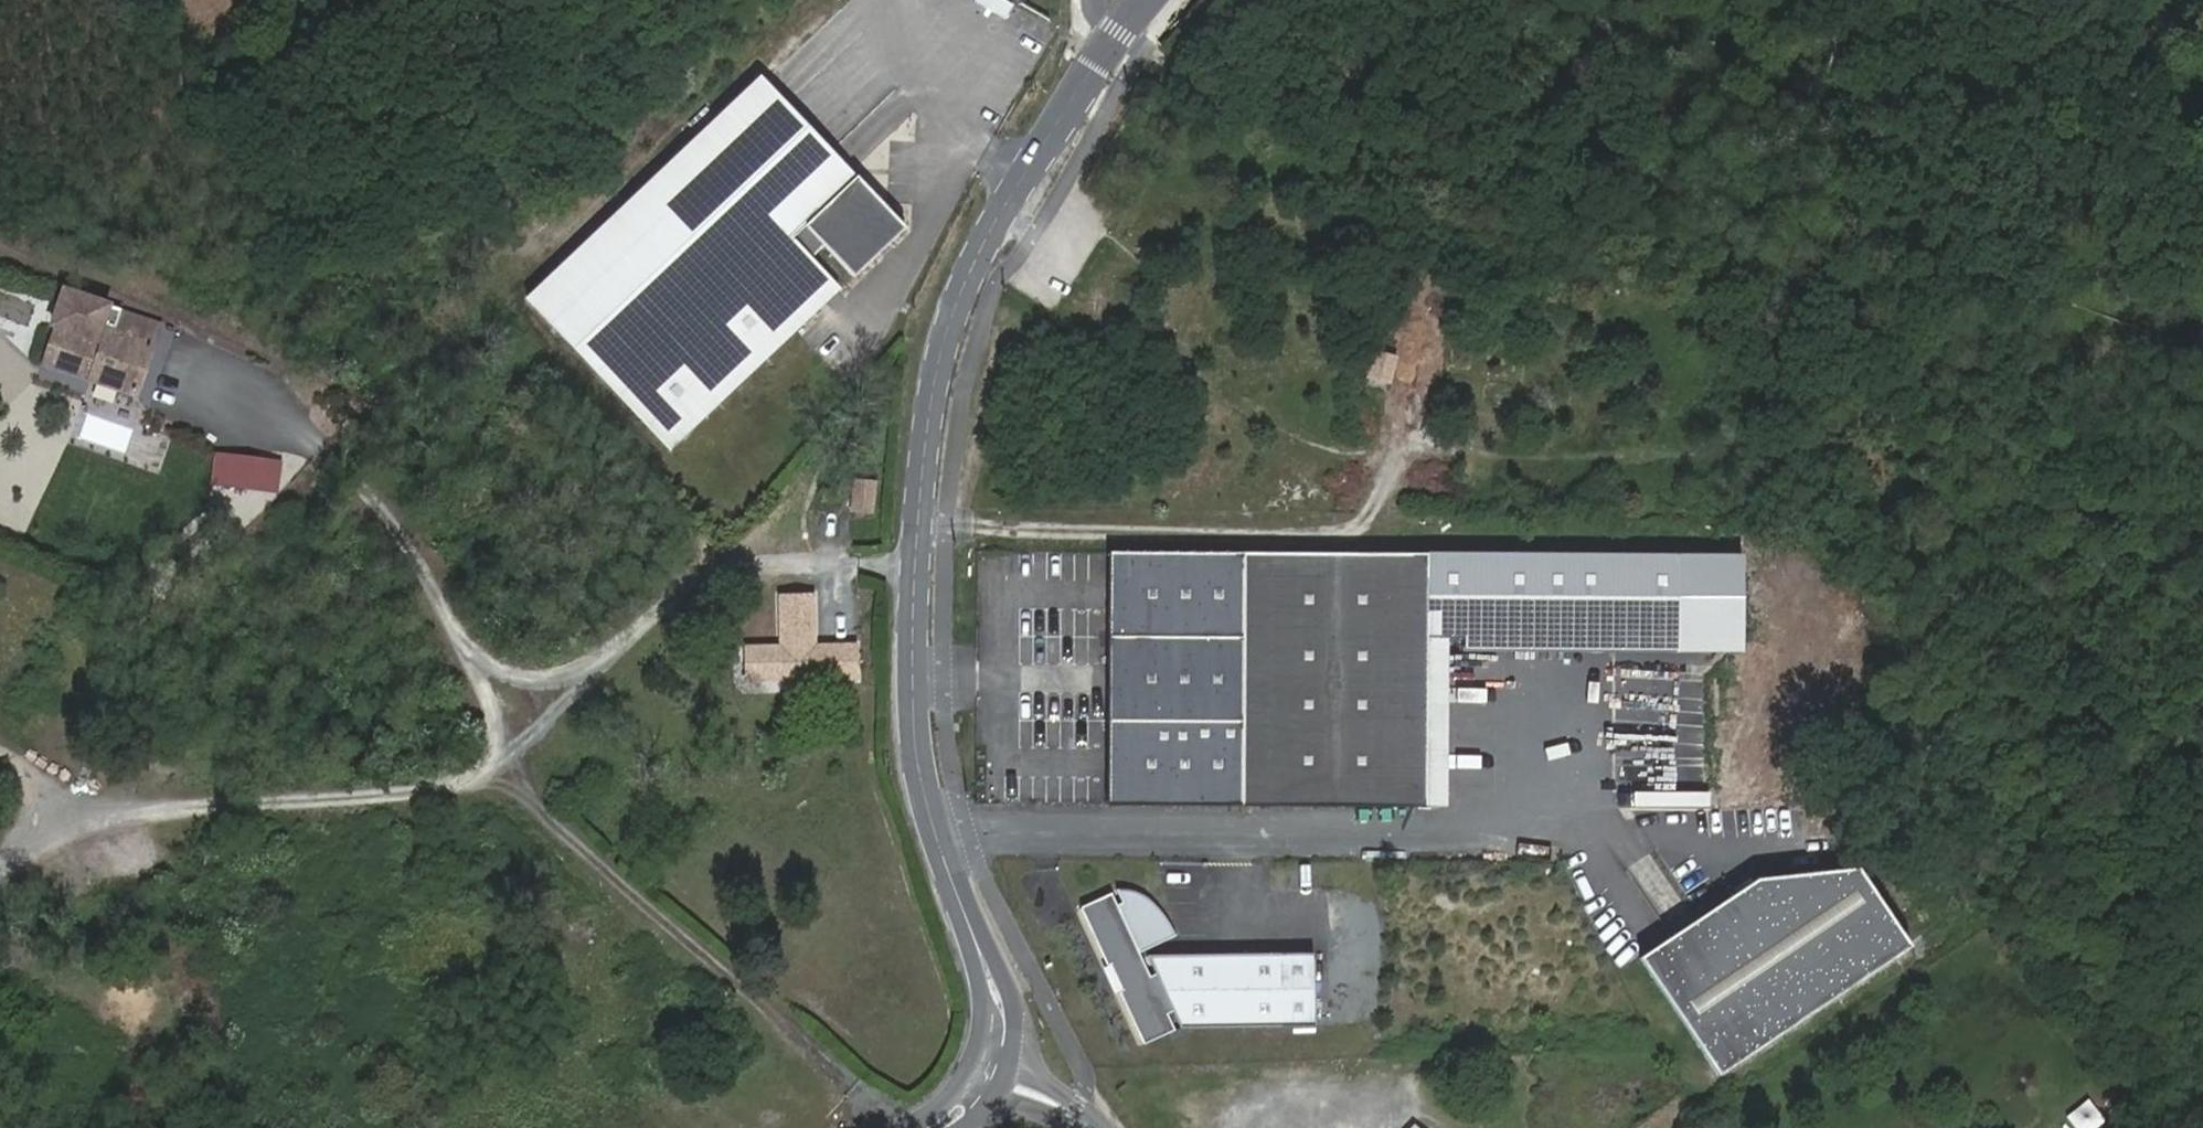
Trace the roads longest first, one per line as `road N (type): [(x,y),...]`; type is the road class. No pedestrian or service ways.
road 1 (residential): [(991,1060),(999,1013),(933,835),(913,751),(913,596),(931,397),(981,247),(1134,22)]

